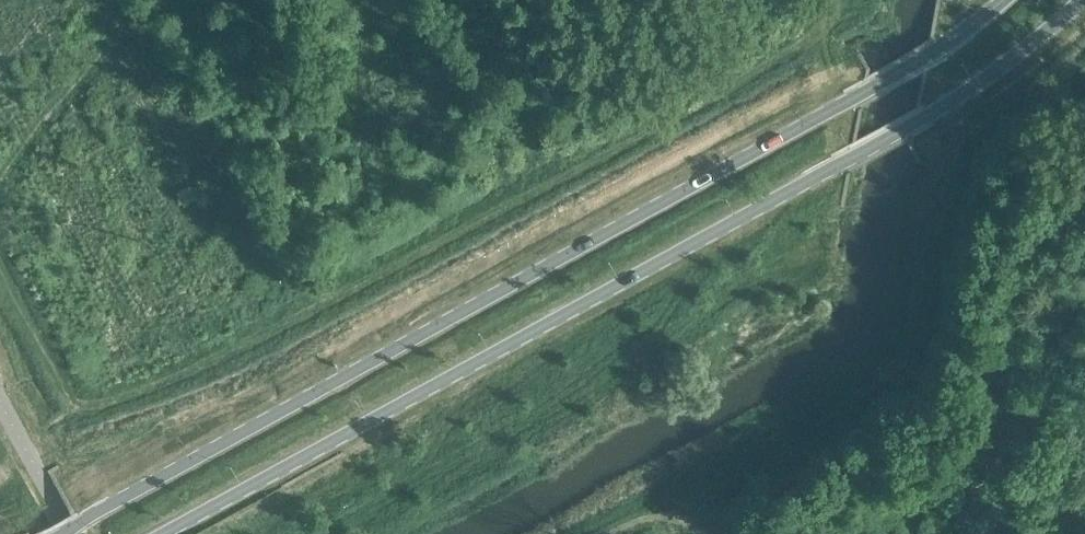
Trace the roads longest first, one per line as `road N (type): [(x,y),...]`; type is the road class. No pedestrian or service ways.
road 1 (secondary): [(1002,0),(930,53),(55,533)]
road 2 (secondary): [(161,533),(970,90),(1079,0)]

